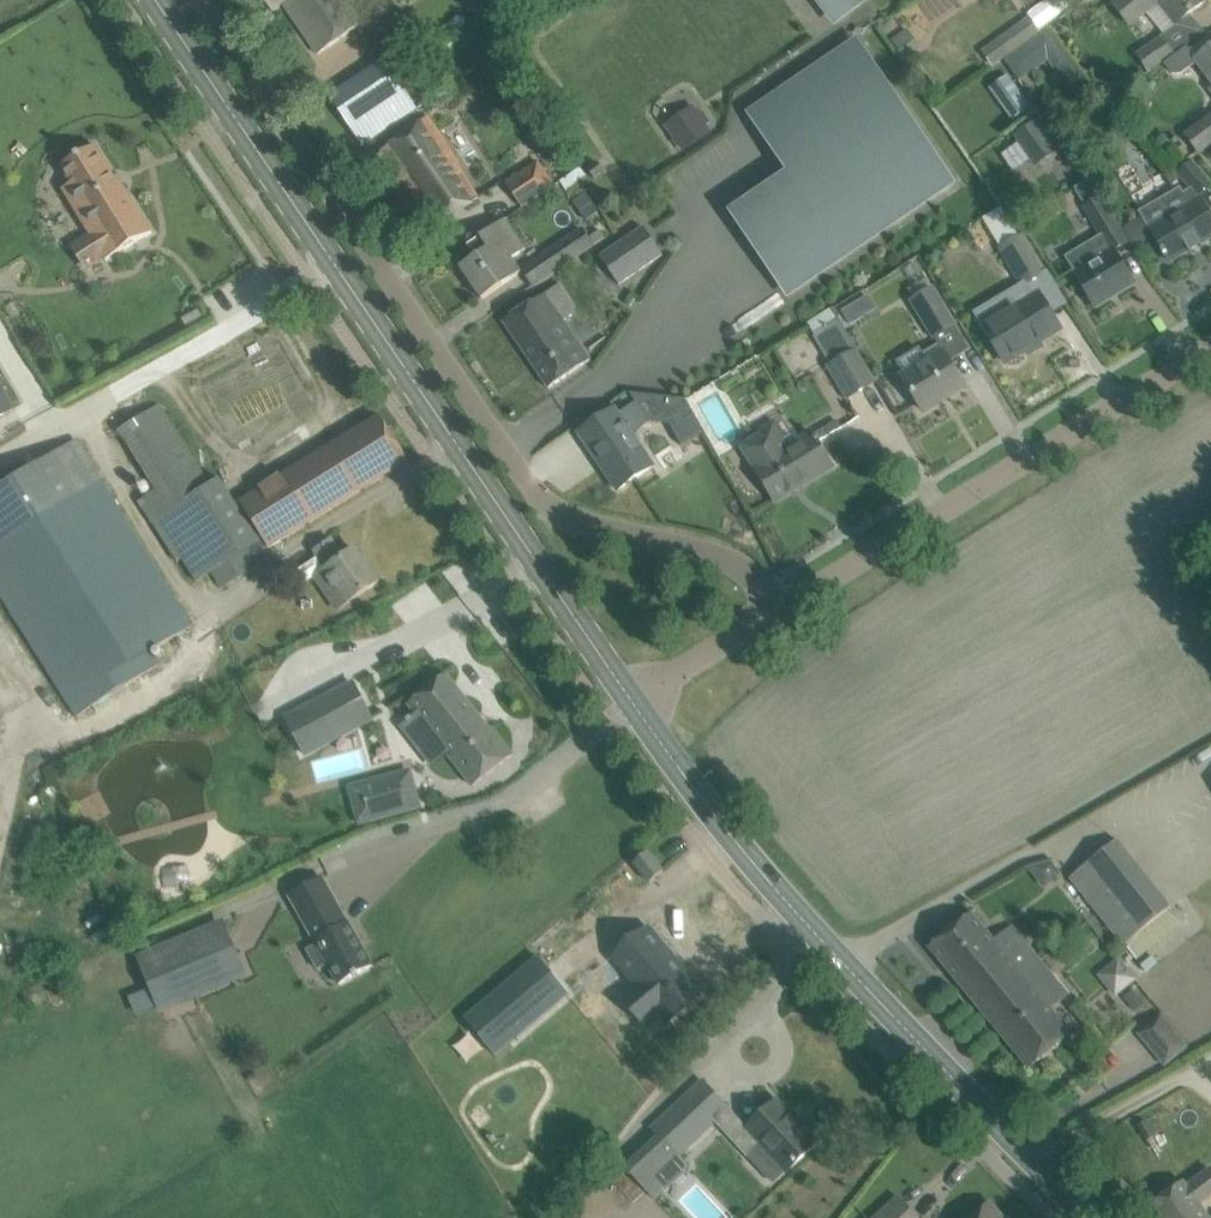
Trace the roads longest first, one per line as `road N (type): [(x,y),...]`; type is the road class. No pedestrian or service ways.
road 1 (unclassified): [(202,0),(542,502),(571,519),(721,555),(758,584),(778,612)]
road 2 (tertiary): [(632,699),(156,0)]
road 3 (tertiary): [(1092,1217),(744,851),(632,699)]
road 4 (unclassified): [(632,699),(614,723),(507,805),(406,835),(137,948)]
road 5 (tertiary): [(778,612),(1210,345)]
road 6 (tertiary): [(632,699),(778,612)]

